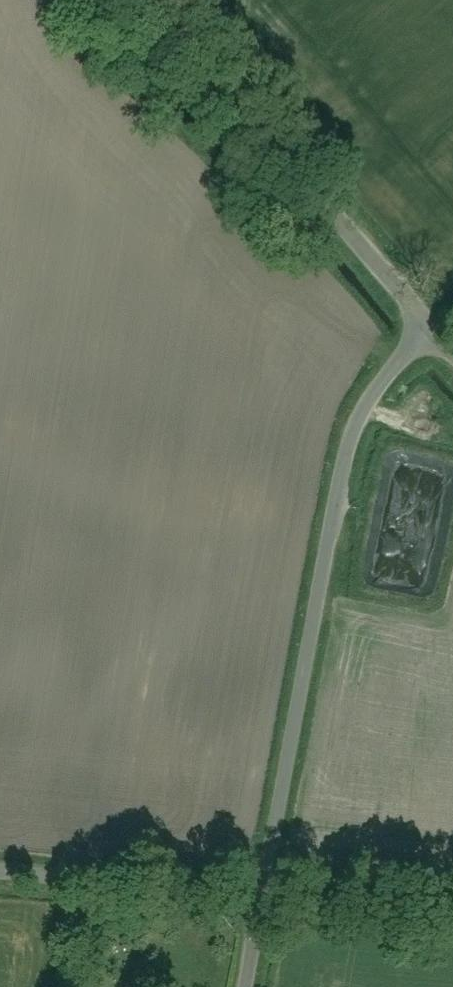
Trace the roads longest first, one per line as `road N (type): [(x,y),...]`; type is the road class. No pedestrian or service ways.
road 1 (unclassified): [(261,895),(331,494),(373,387),(428,314)]
road 2 (tertiary): [(428,314),(150,0)]
road 3 (unclassified): [(261,895),(0,869)]
road 4 (unclassified): [(452,915),(261,895)]

